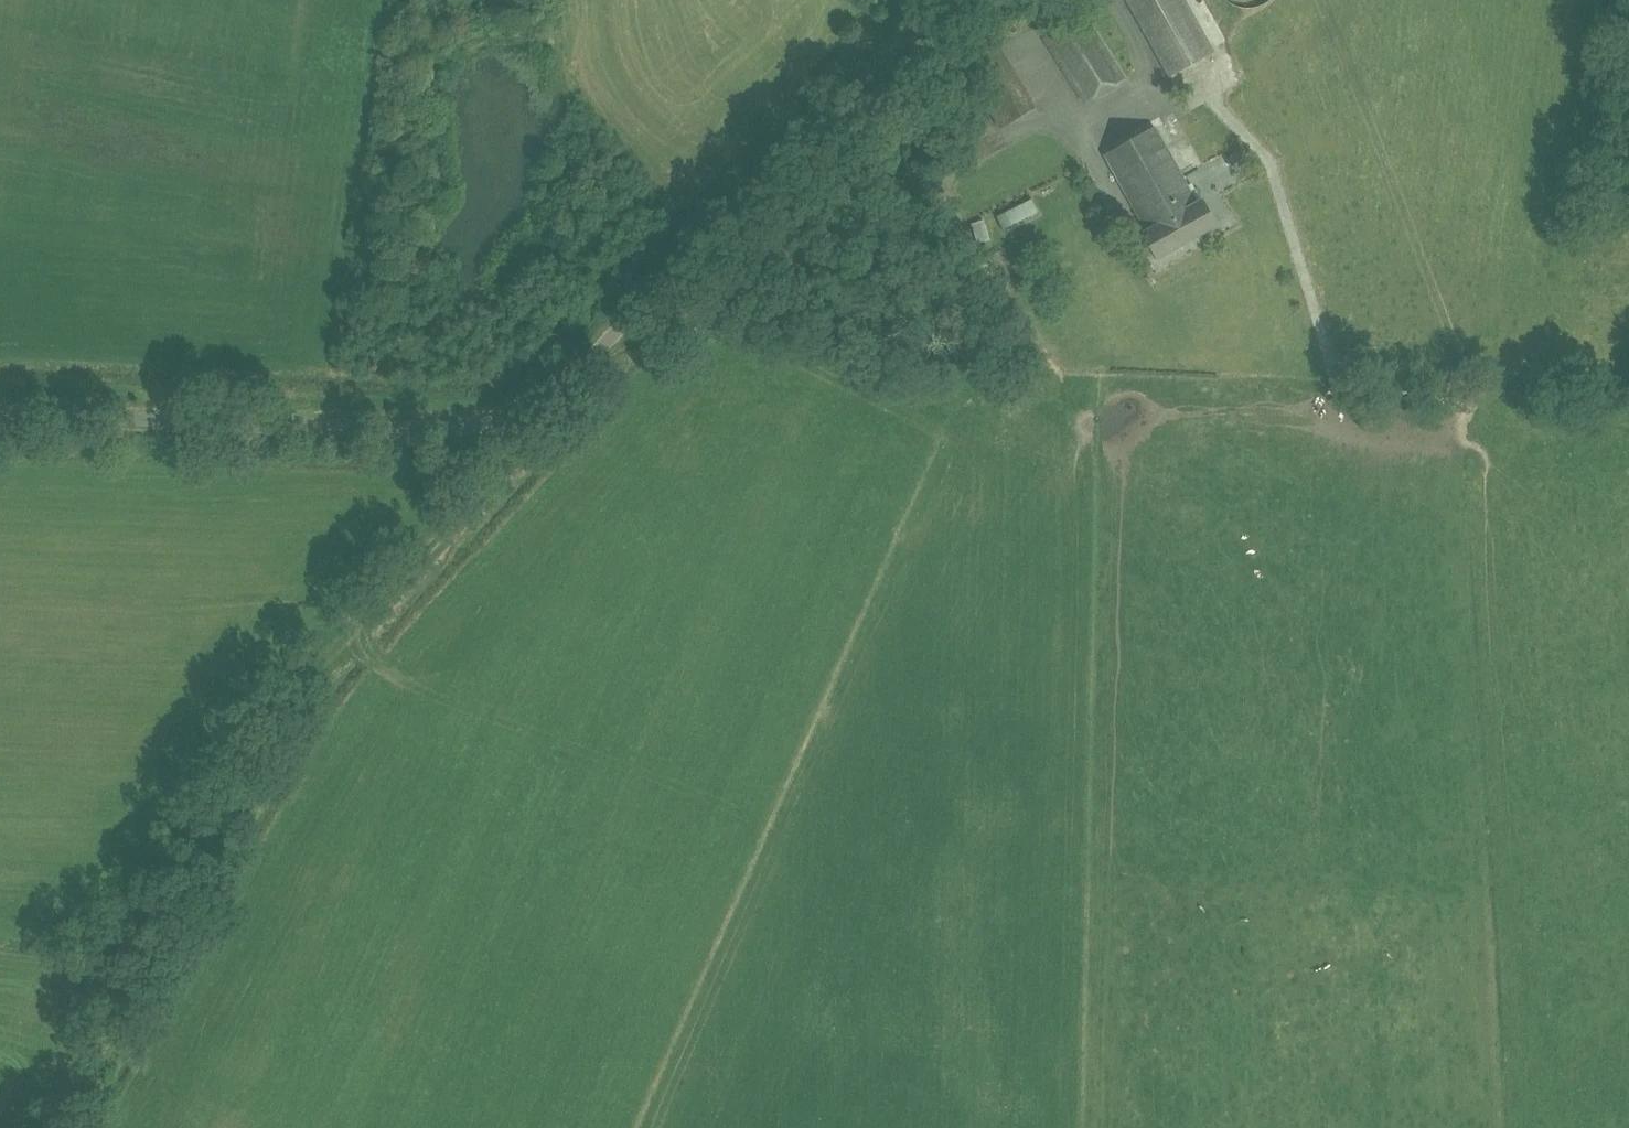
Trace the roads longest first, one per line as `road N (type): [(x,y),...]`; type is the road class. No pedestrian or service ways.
road 1 (unclassified): [(0,414),(407,426),(518,416),(585,367),(947,0)]
road 2 (track): [(537,405),(518,453),(461,534),(360,636)]

